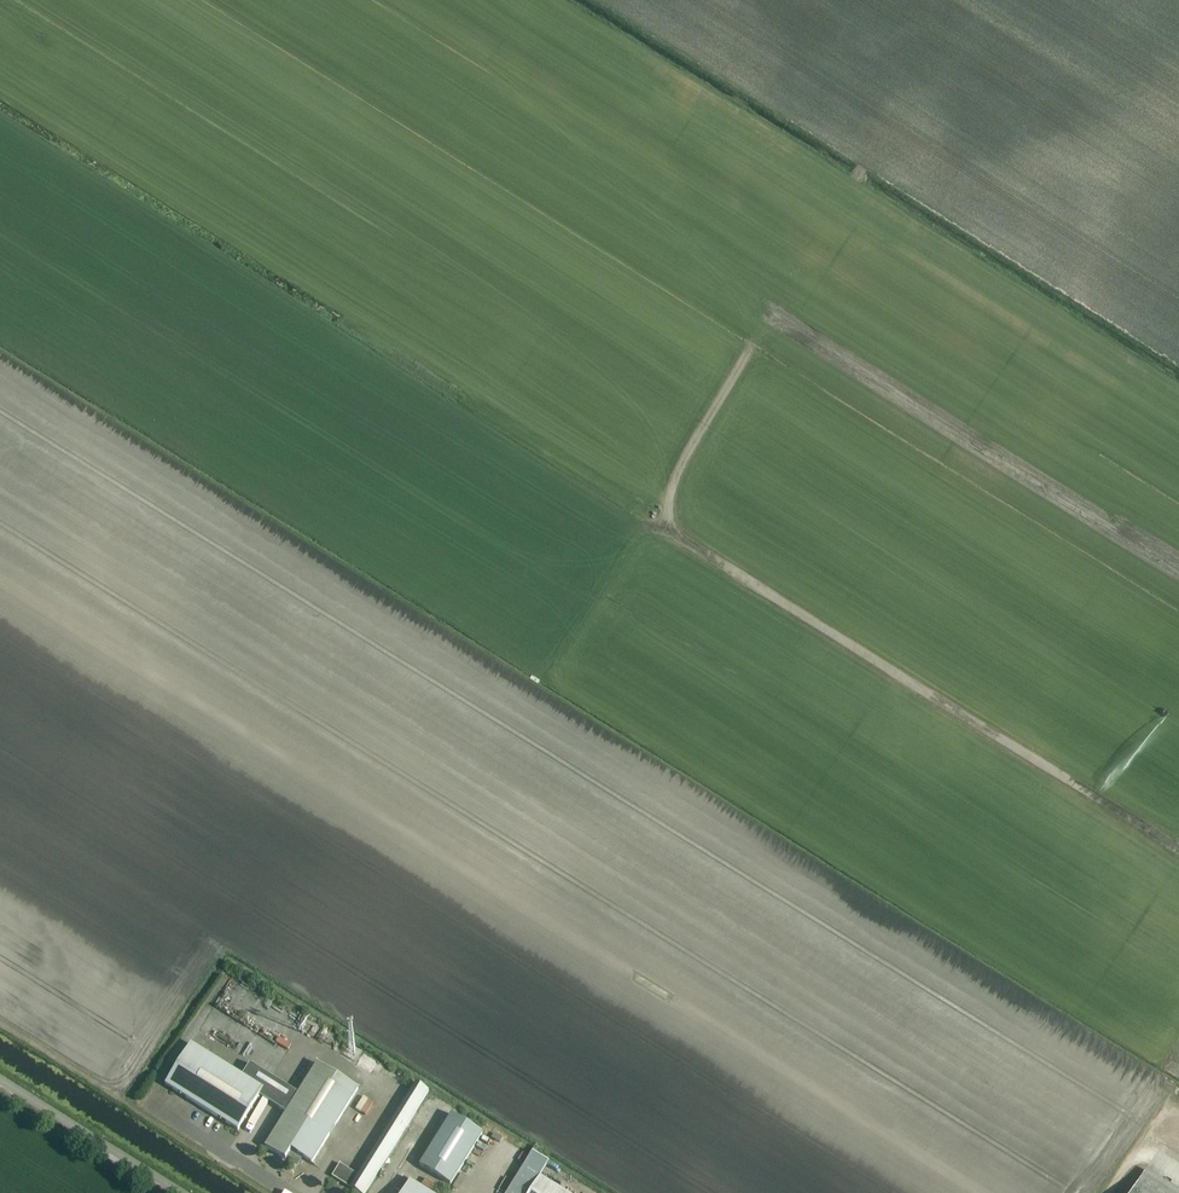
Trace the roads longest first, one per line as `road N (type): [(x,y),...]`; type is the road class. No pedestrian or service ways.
road 1 (track): [(978,1192),(329,785)]
road 2 (unclassified): [(180,1192),(0,1080)]

